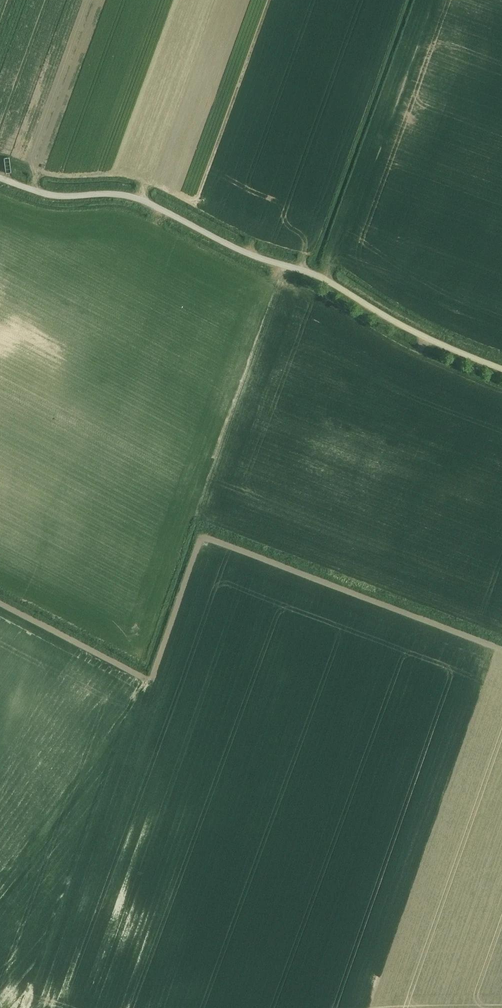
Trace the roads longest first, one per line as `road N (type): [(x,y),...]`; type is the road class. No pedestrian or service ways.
road 1 (unclassified): [(501,371),(409,337),(331,284),(218,240),(141,199),(31,190),(0,178)]

